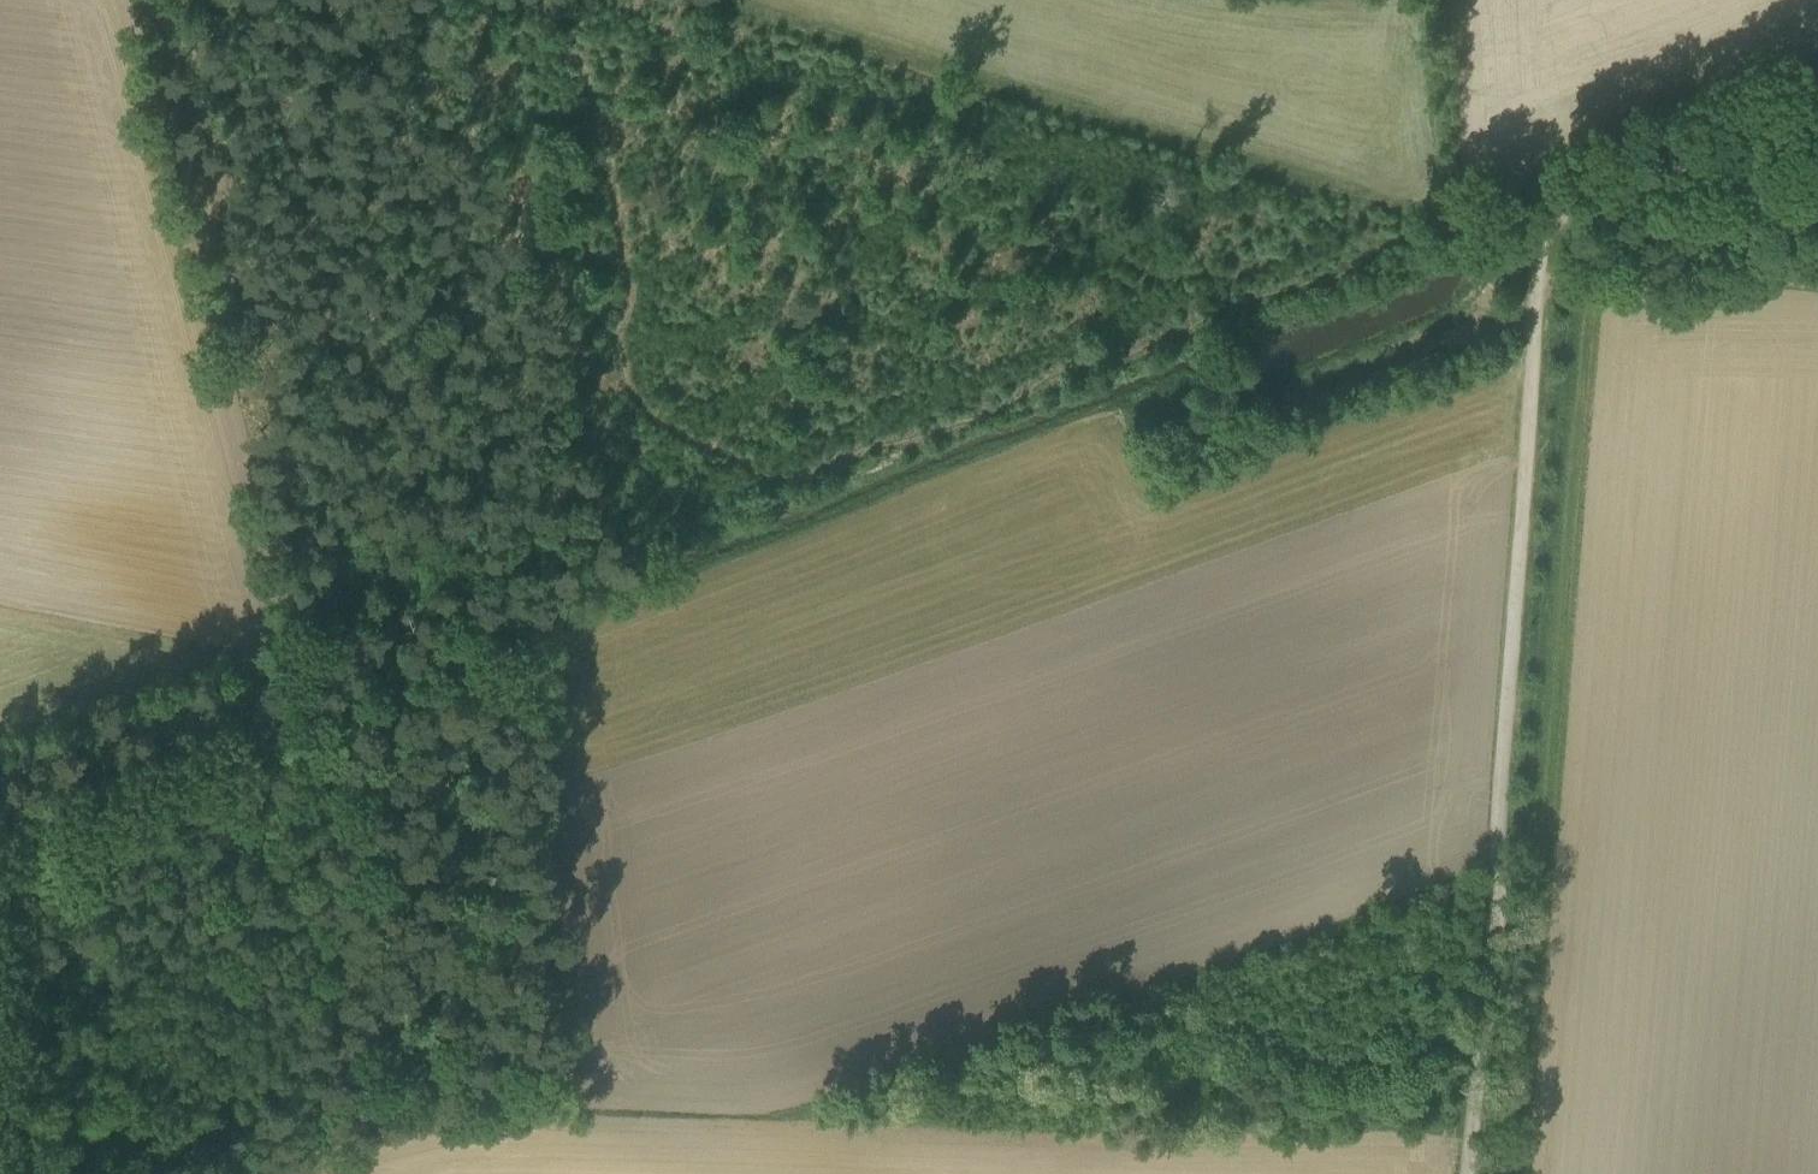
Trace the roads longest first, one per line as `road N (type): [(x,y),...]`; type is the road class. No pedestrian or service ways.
road 1 (track): [(1472,1173),(1541,289),(1549,244),(1564,217)]
road 2 (track): [(1564,217),(1817,115)]

